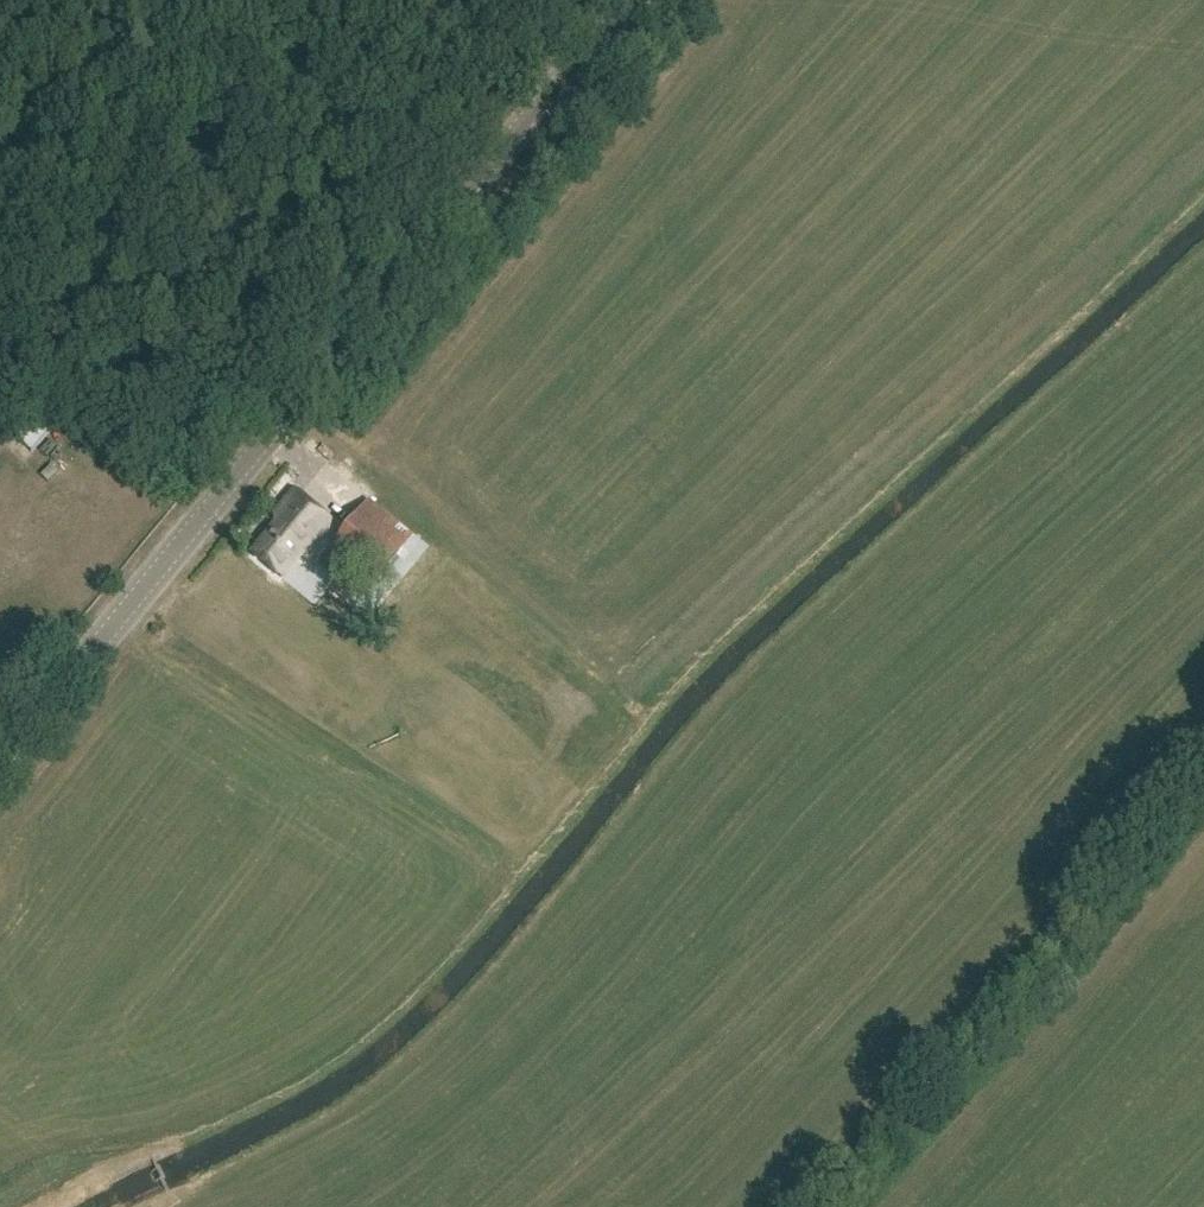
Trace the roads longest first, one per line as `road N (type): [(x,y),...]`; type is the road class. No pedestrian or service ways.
road 1 (tertiary): [(0,765),(550,96),(641,0)]

